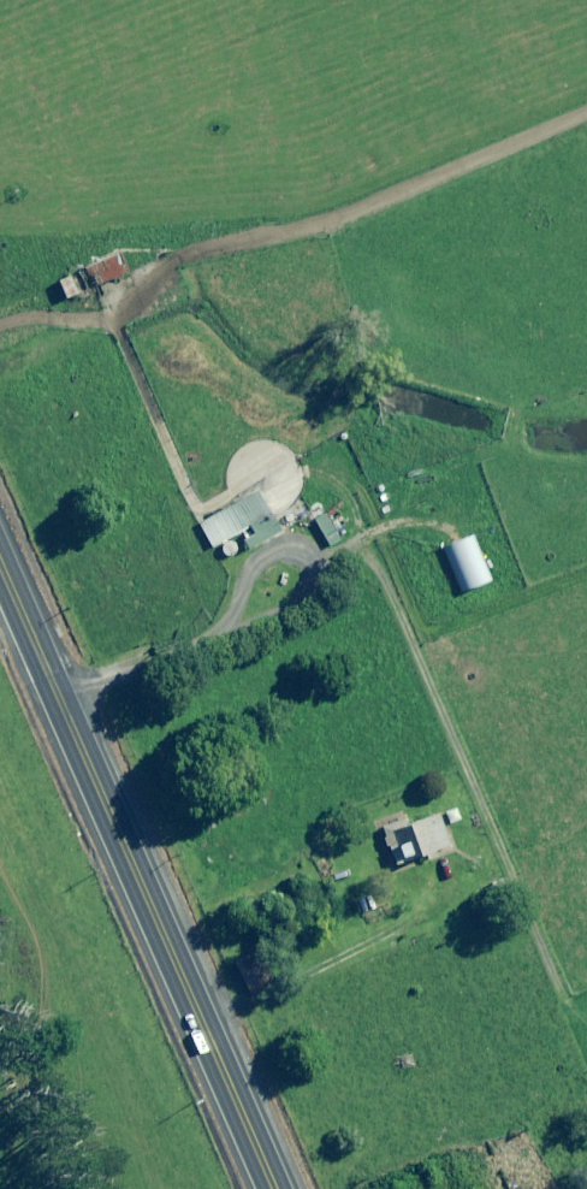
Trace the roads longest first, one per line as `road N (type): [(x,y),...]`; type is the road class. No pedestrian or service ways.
road 1 (trunk): [(0,564),(269,1188)]

